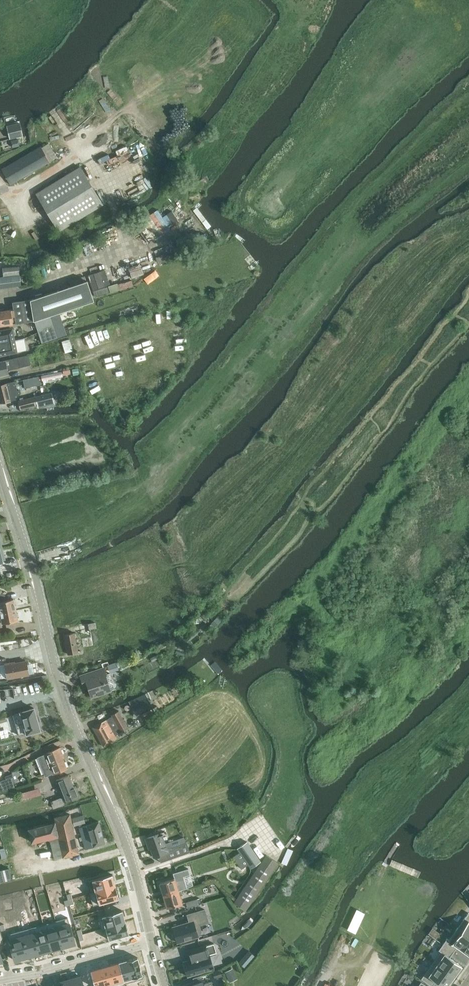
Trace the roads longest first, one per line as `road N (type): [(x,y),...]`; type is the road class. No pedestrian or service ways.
road 1 (tertiary): [(154,943),(127,843),(72,716),(0,464)]

